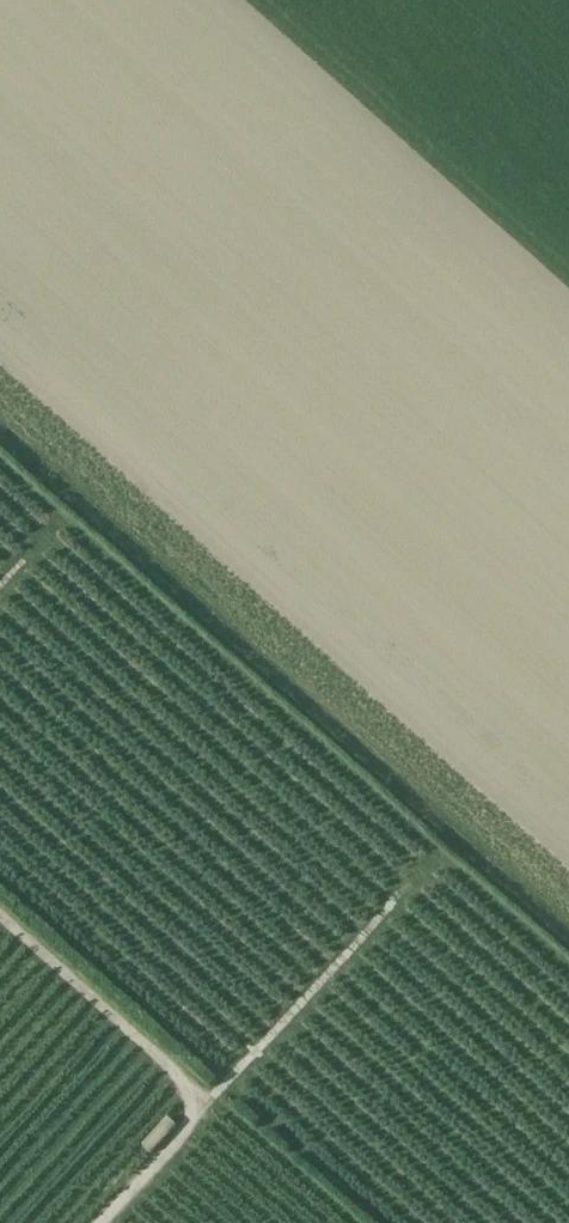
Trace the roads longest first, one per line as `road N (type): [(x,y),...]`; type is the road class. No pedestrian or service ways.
road 1 (track): [(0,469),(568,972)]
road 2 (track): [(100,1222),(438,855)]
road 3 (track): [(209,1105),(0,914)]

